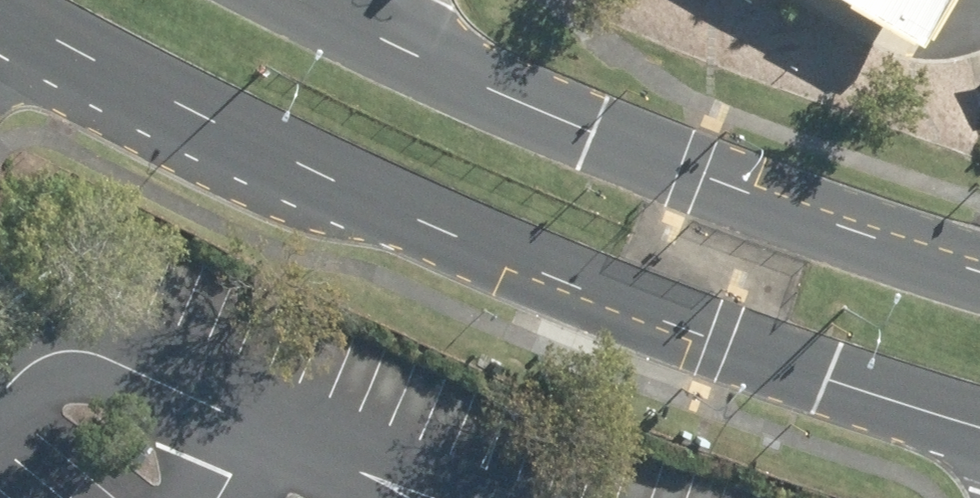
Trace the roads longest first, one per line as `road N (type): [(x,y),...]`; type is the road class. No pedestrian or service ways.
road 1 (secondary): [(979,428),(715,341),(504,258),(326,178),(0,11)]
road 2 (secondary): [(305,0),(491,91),(692,173),(979,272)]

